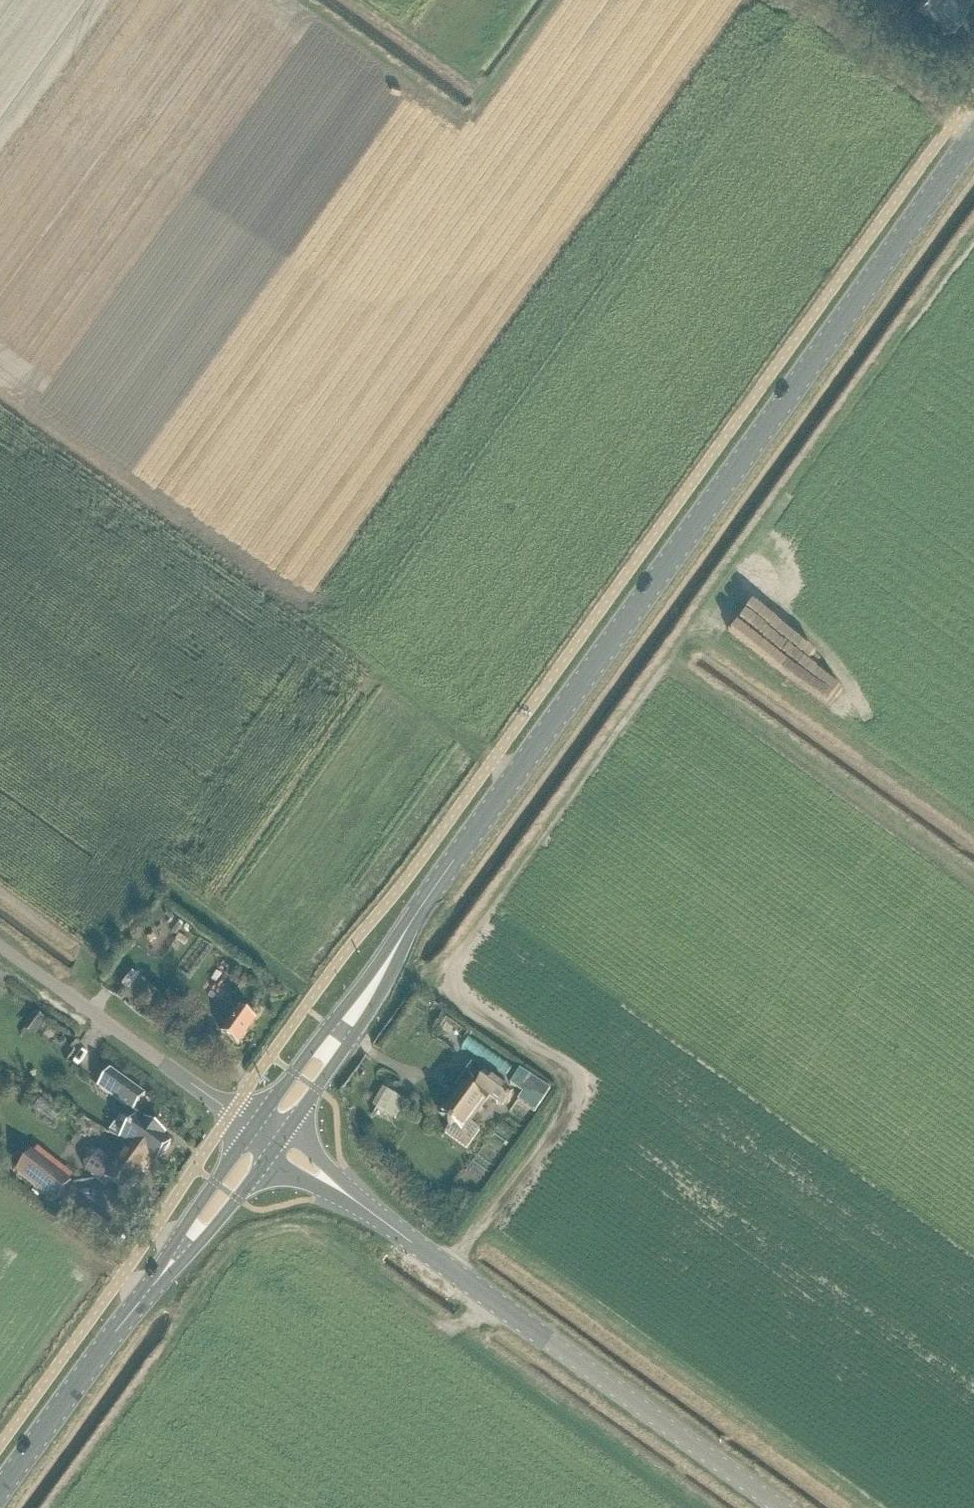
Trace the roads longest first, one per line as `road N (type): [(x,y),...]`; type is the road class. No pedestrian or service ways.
road 1 (tertiary): [(260,1134),(973,139)]
road 2 (tertiary): [(781,1507),(260,1134)]
road 3 (tertiary): [(0,1495),(260,1134)]
road 4 (unclassified): [(260,1134),(0,946)]

